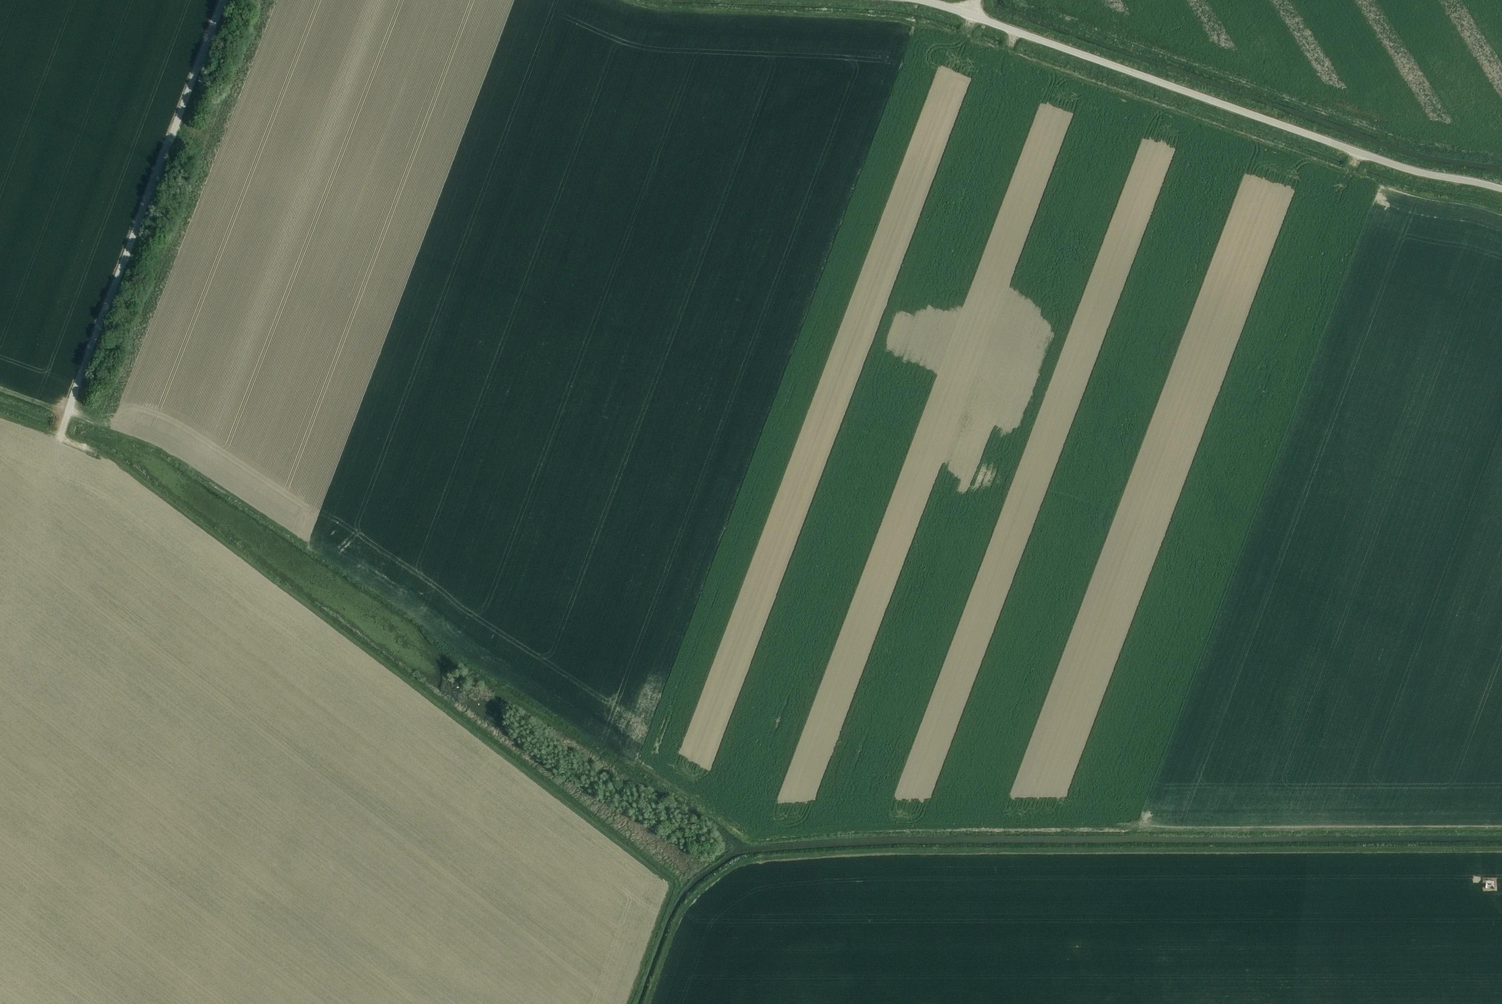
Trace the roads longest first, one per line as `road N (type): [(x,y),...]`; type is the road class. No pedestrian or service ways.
road 1 (unclassified): [(1501,191),(1404,169),(965,13),(892,0)]
road 2 (track): [(60,441),(223,0)]

